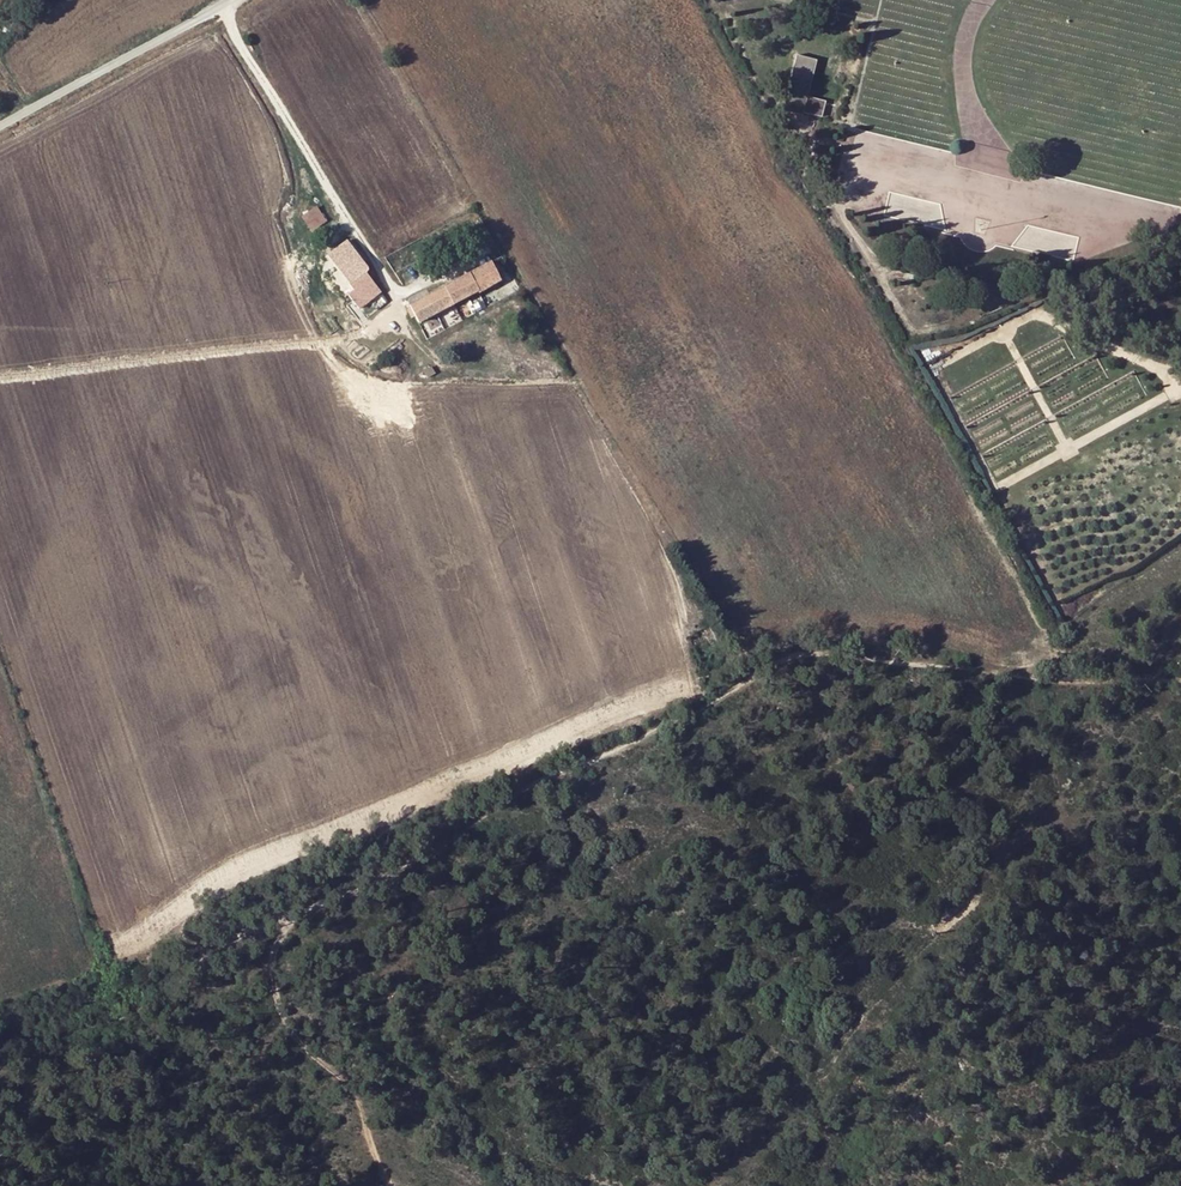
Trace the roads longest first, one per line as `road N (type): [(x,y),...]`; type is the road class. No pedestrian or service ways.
road 1 (track): [(1180,682),(1077,683),(821,648),(572,766),(260,886)]
road 2 (track): [(260,886),(346,1087),(385,1152),(434,1185)]
road 3 (unclassified): [(0,124),(237,0)]

